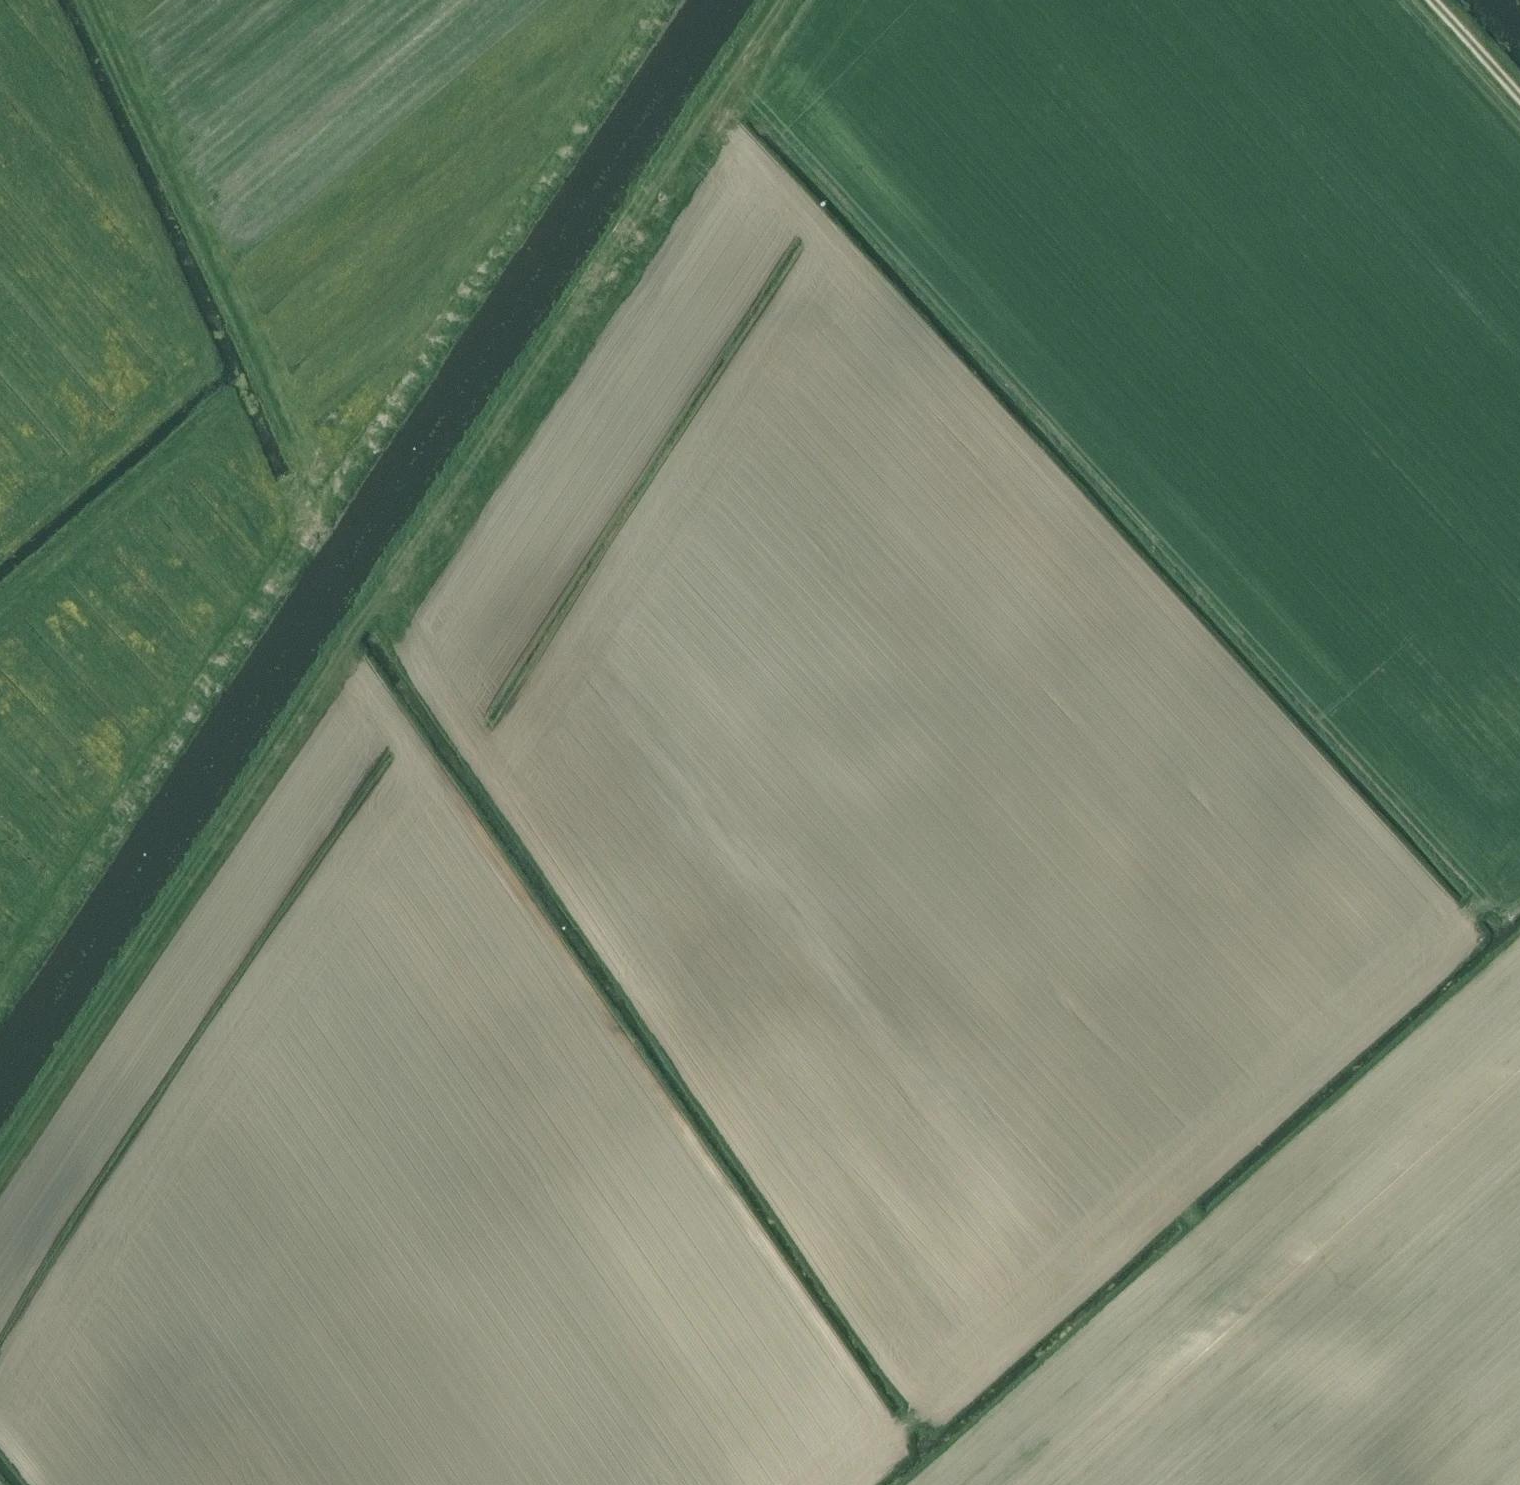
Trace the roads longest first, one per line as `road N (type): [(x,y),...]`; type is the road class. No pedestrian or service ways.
road 1 (track): [(1432,0),(1519,97)]

